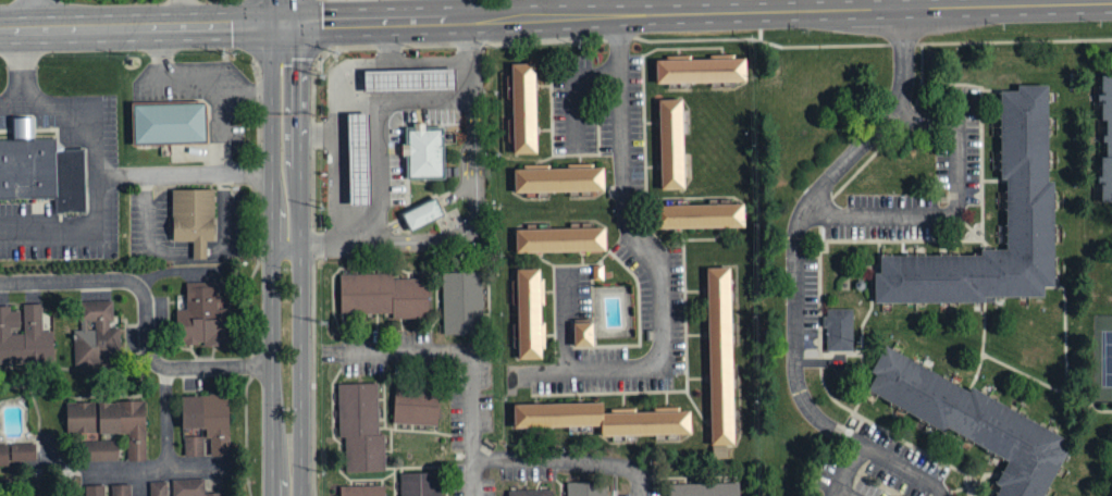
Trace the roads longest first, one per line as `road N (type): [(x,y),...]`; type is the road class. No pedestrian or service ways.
road 1 (secondary): [(280,21),(1111,1)]
road 2 (residential): [(900,5),(904,72),(895,110),(825,185),(795,237),(796,376),(805,404),(825,425),(863,445),(834,495)]
road 3 (residential): [(0,285),(126,282),(146,302),(148,349),(165,369),(287,367)]
road 4 (secondary): [(287,367),(287,57),(280,21)]
road 5 (secondary): [(0,30),(280,21)]
road 6 (residential): [(82,464),(215,459)]
road 7 (secondary): [(289,495),(287,367)]

